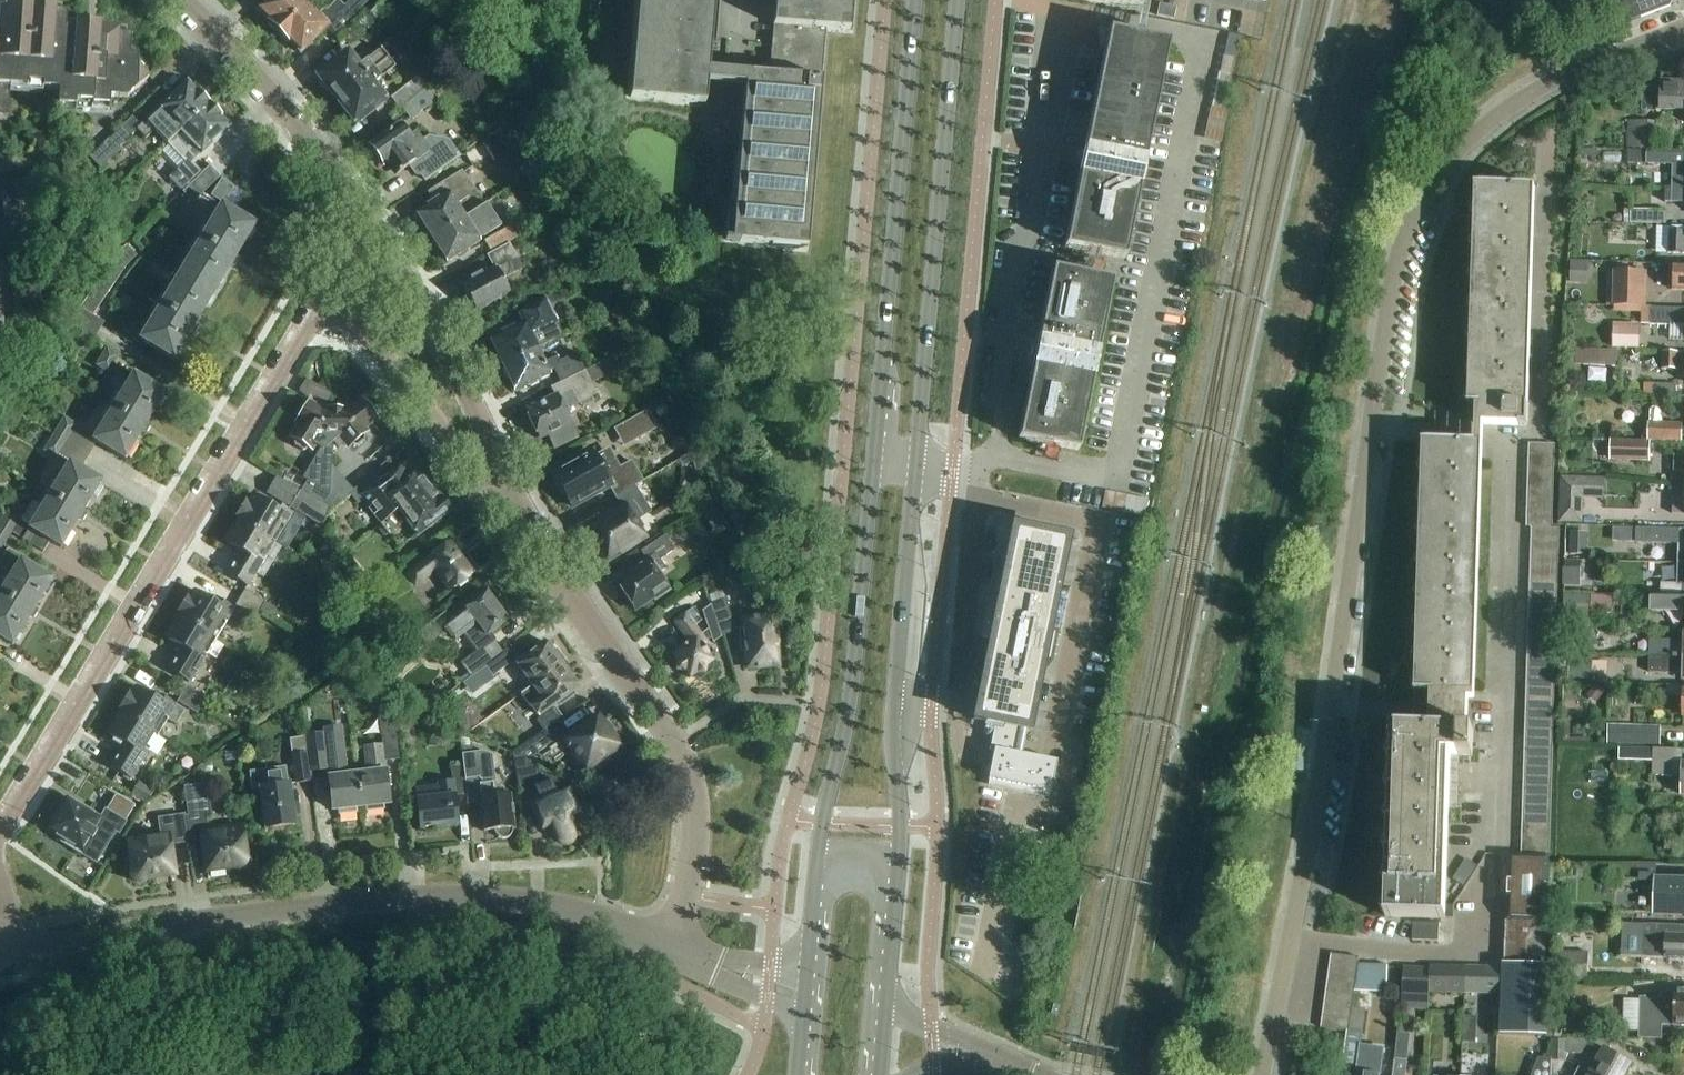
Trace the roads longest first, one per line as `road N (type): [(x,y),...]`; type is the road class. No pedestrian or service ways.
road 1 (residential): [(1683,31),(1523,99),(1435,178),(1407,229),(1391,289),(1325,750),(1262,1074)]
road 2 (track): [(1346,0),(1300,255),(1139,981),(1131,1074)]
road 3 (primary): [(893,919),(900,834),(893,709),(958,0)]
road 4 (primary): [(916,0),(855,671),(816,868)]
road 5 (track): [(1213,275),(1081,938),(1046,1062)]
road 6 (residential): [(18,950),(276,914),(462,899),(547,906),(671,950)]
road 7 (residential): [(0,823),(322,288)]
road 8 (residential): [(671,950),(699,825),(694,781),(506,503)]
road 9 (residential): [(506,503),(483,425),(398,266),(362,221)]
road 10 (residential): [(362,221),(281,108),(179,0)]
road 11 (residential): [(506,503),(322,288)]
road 12 (tertiary): [(1020,1074),(909,1023),(885,998)]
road 13 (primary): [(893,919),(871,856),(842,849),(816,868)]

